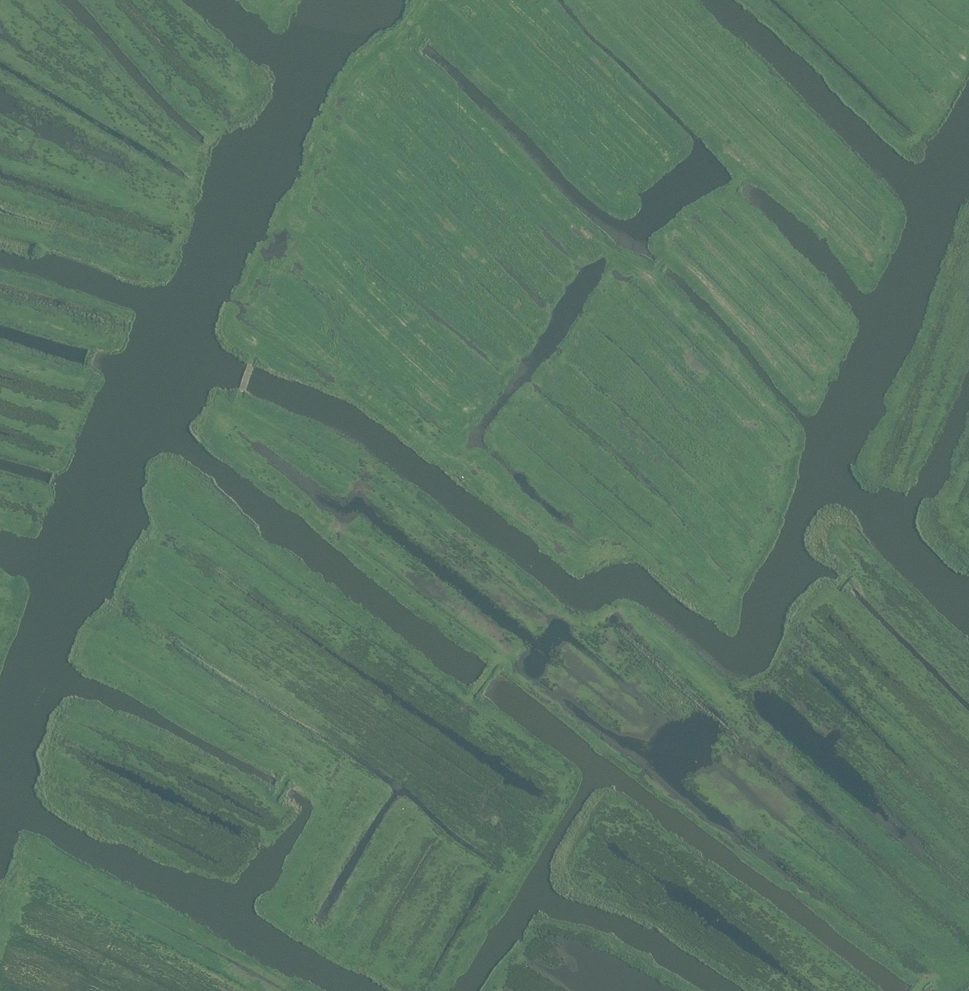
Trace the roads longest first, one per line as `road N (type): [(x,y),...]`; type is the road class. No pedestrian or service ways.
road 1 (track): [(233,417),(253,356),(234,316),(308,179),(331,103),(359,62),(402,31),(422,0)]

